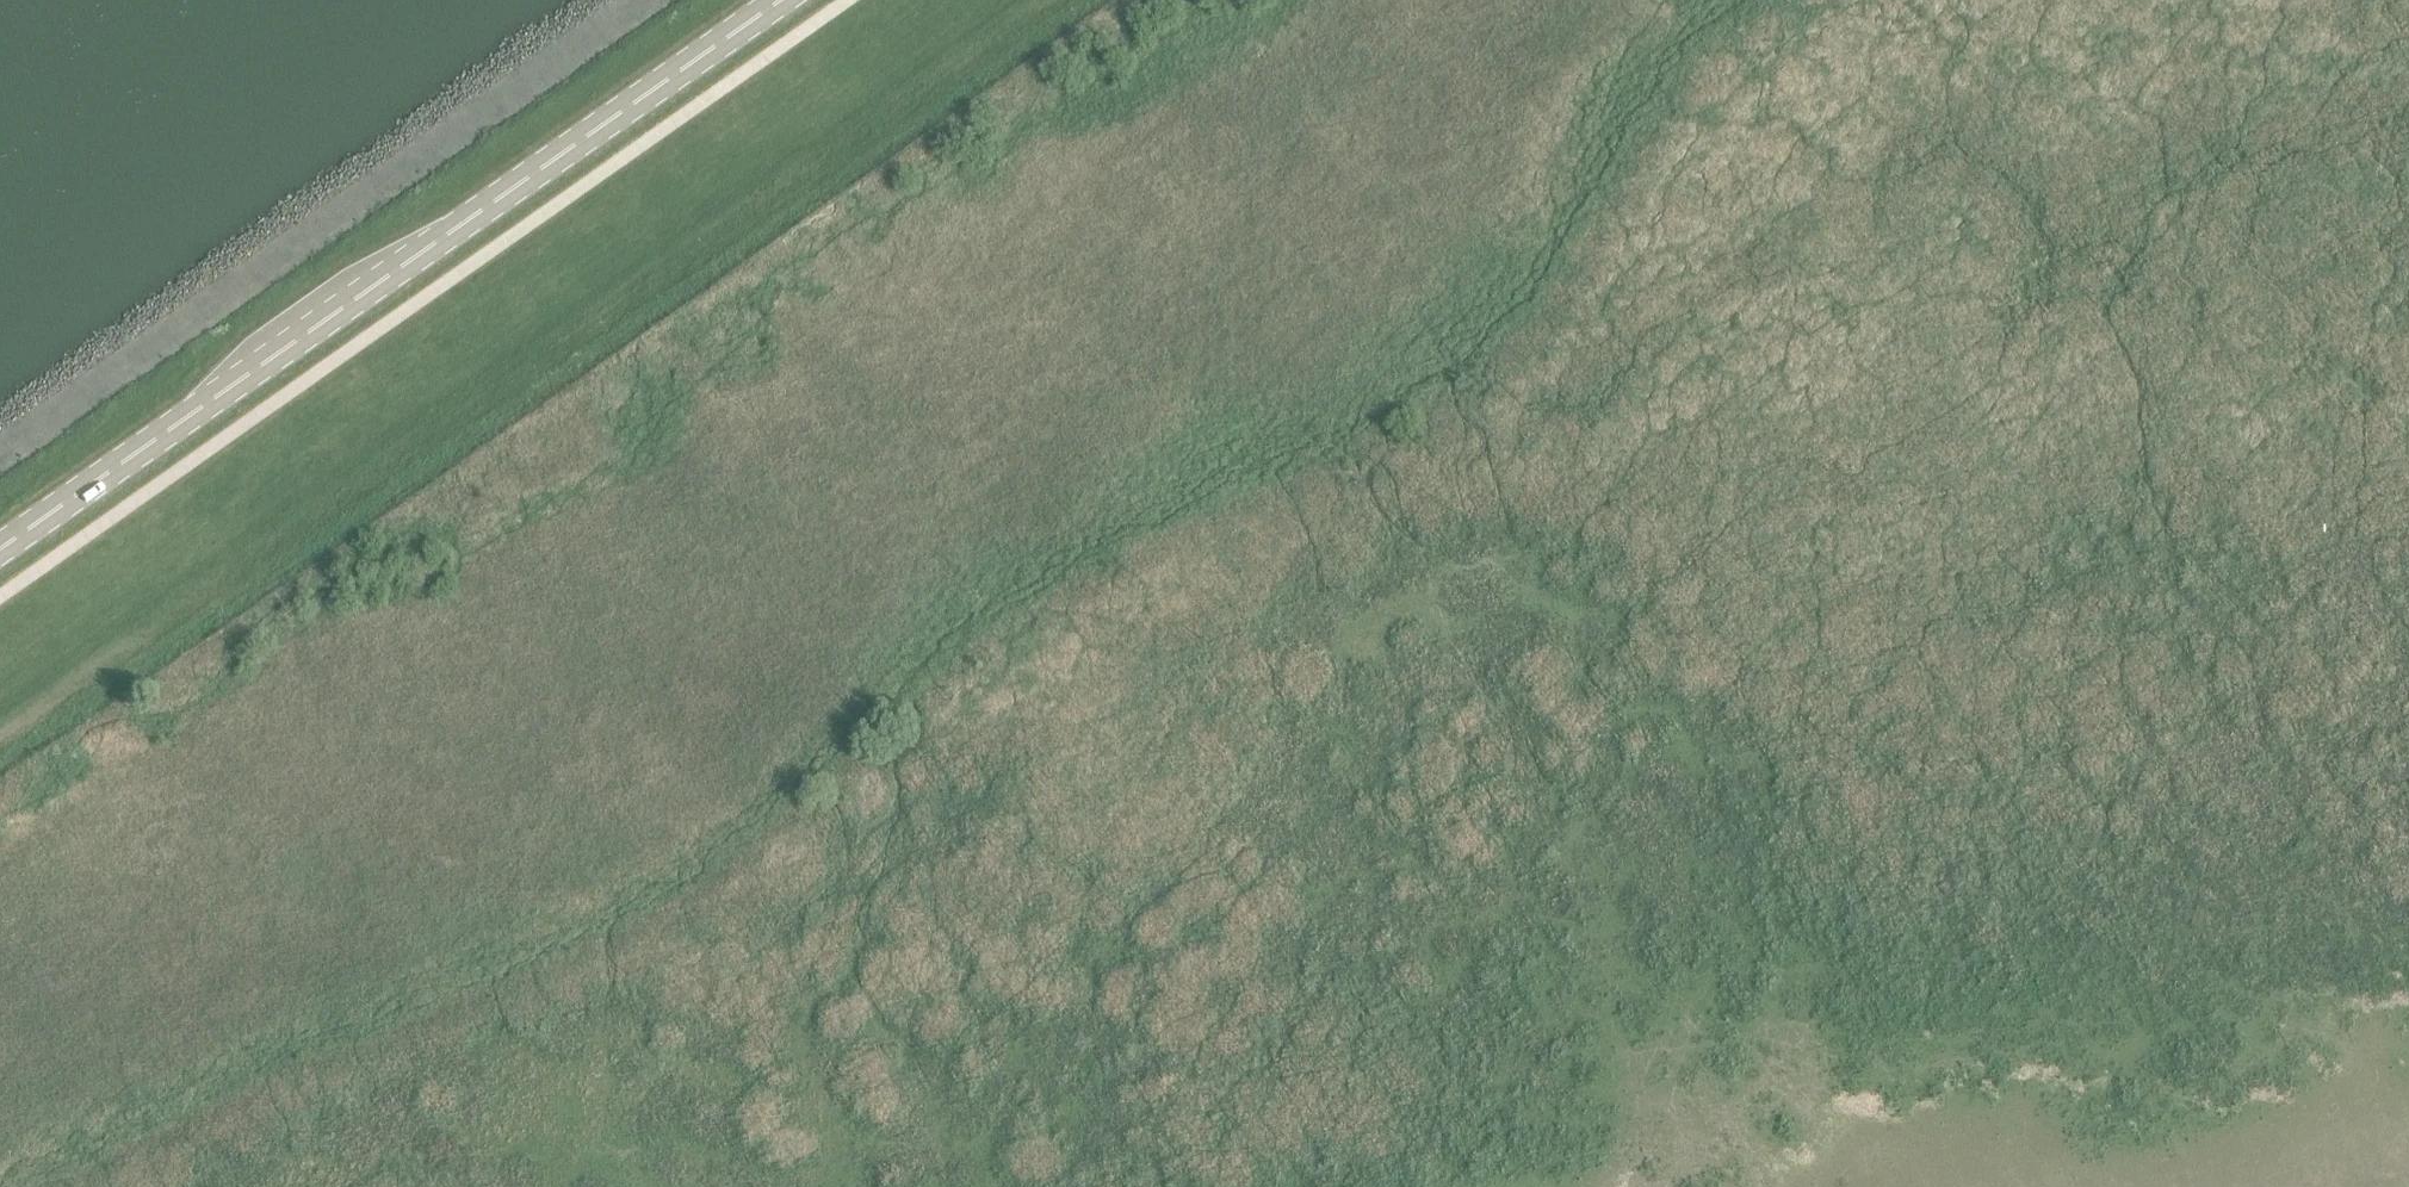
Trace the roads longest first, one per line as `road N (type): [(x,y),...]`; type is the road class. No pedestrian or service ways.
road 1 (secondary): [(0,531),(771,0)]

